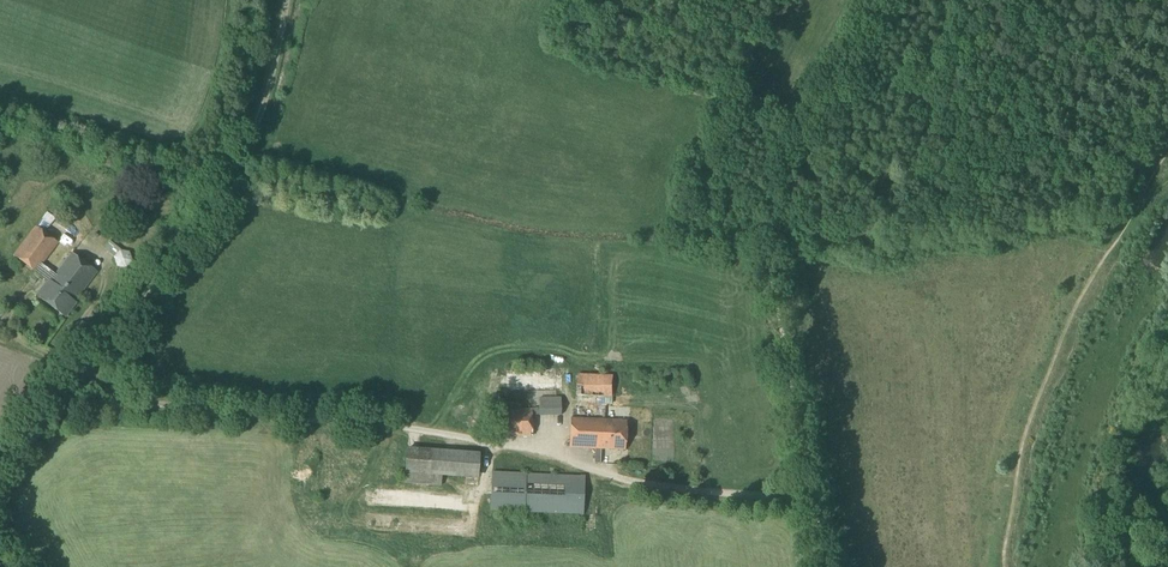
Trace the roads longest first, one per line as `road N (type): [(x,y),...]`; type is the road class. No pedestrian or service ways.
road 1 (track): [(87,380),(175,404),(481,441),(680,489),(818,501)]
road 2 (track): [(87,380),(237,159),(271,76),(286,0)]
road 3 (track): [(1006,566),(1020,457),(1054,362),(1096,271),(1141,205),(1167,181)]
road 4 (track): [(880,0),(784,175),(772,248)]
road 5 (track): [(772,248),(818,501)]

